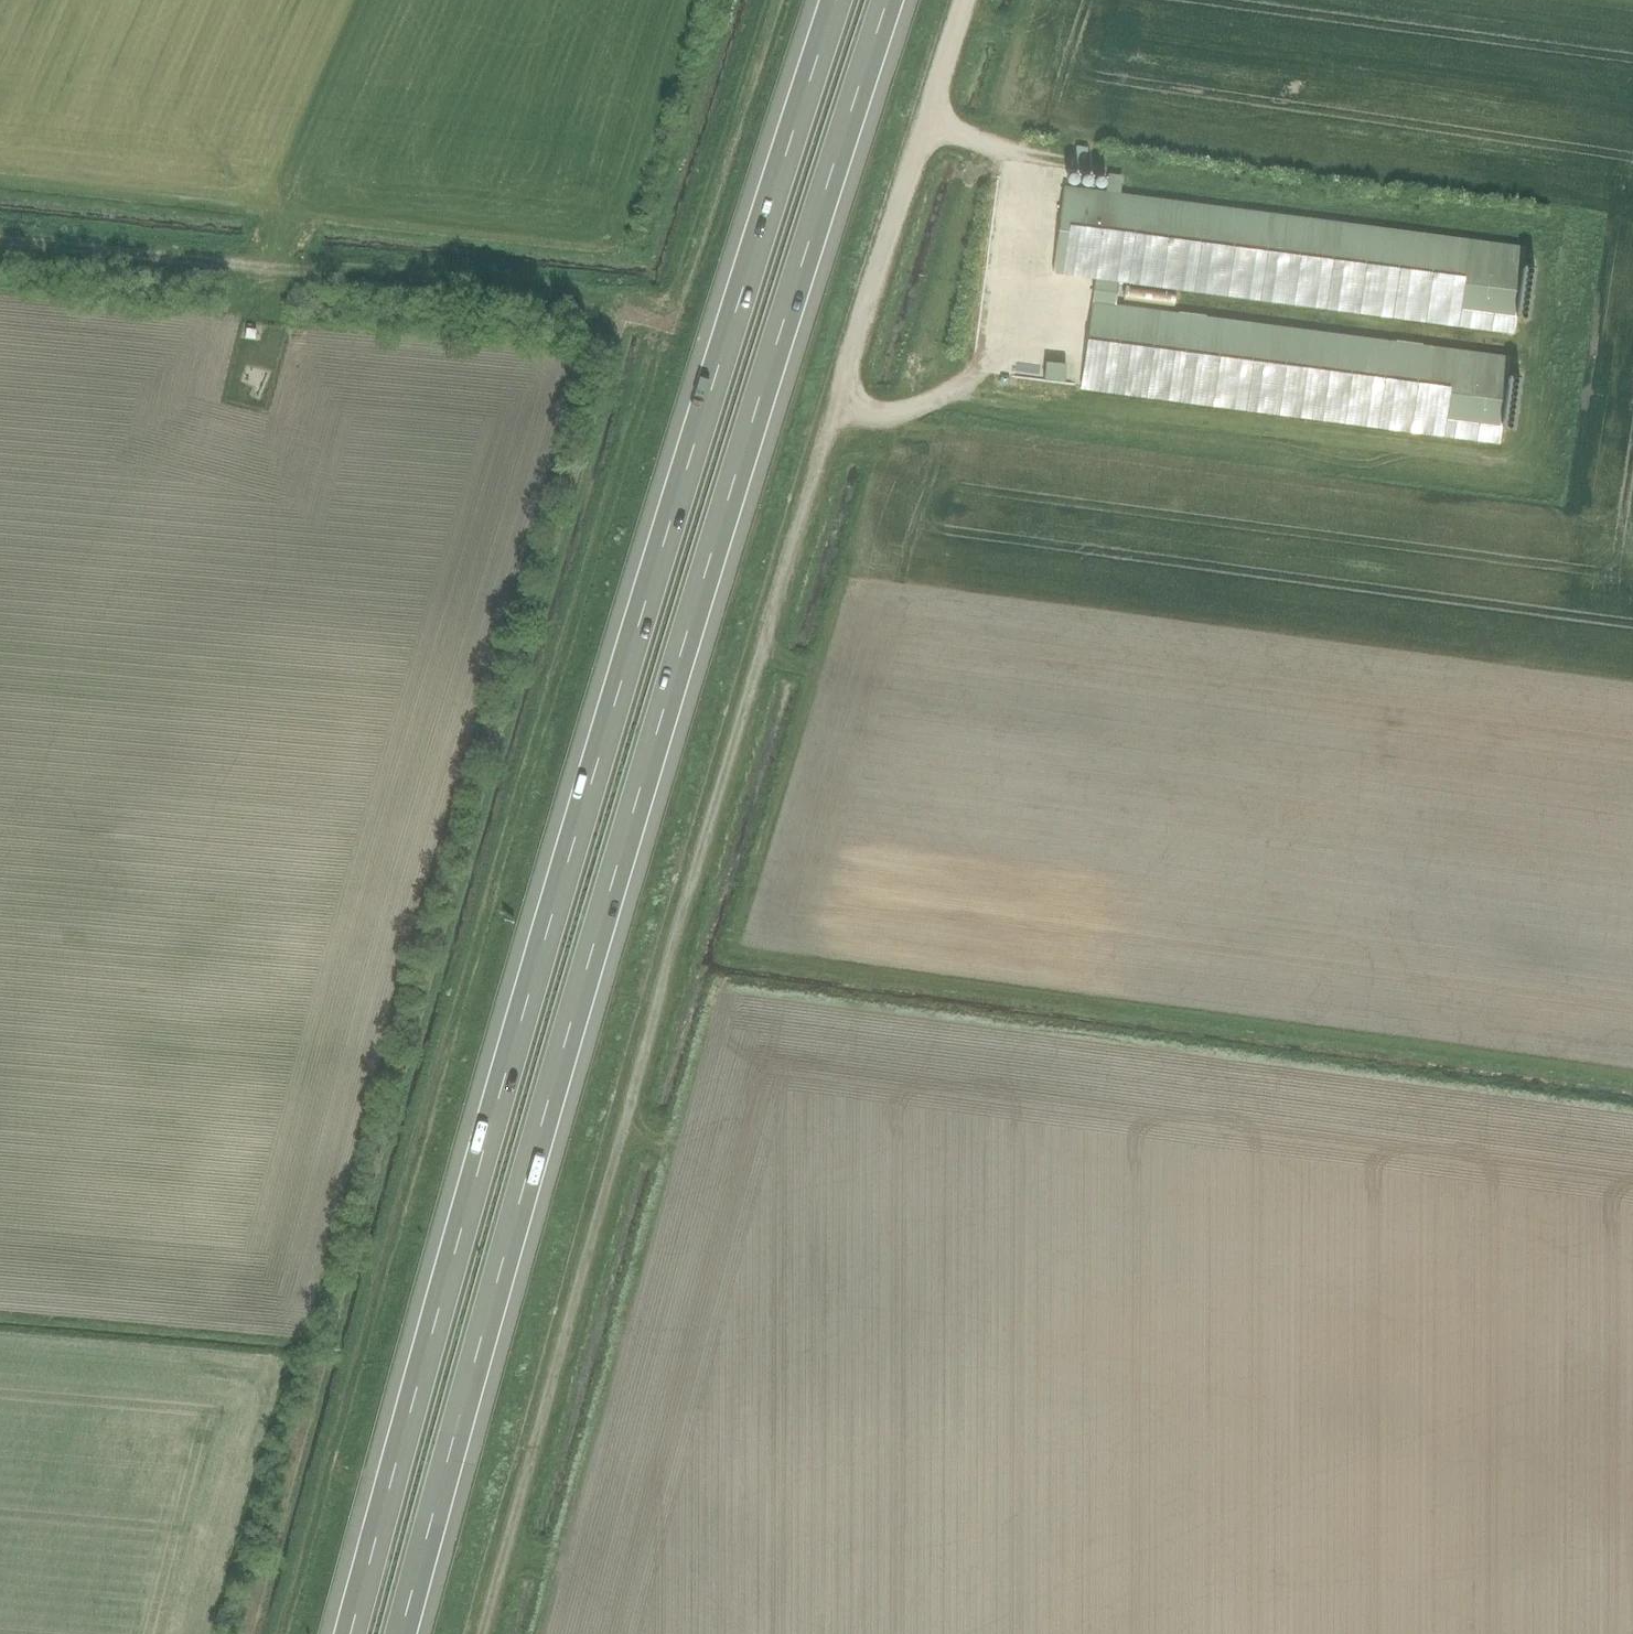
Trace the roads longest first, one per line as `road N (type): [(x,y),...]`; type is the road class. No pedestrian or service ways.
road 1 (motorway): [(402,1633),(566,1040),(891,0)]
road 2 (motorway): [(842,0),(525,1012),(354,1633)]
road 3 (track): [(972,0),(841,404),(490,1633)]
road 4 (track): [(326,276),(0,243)]

